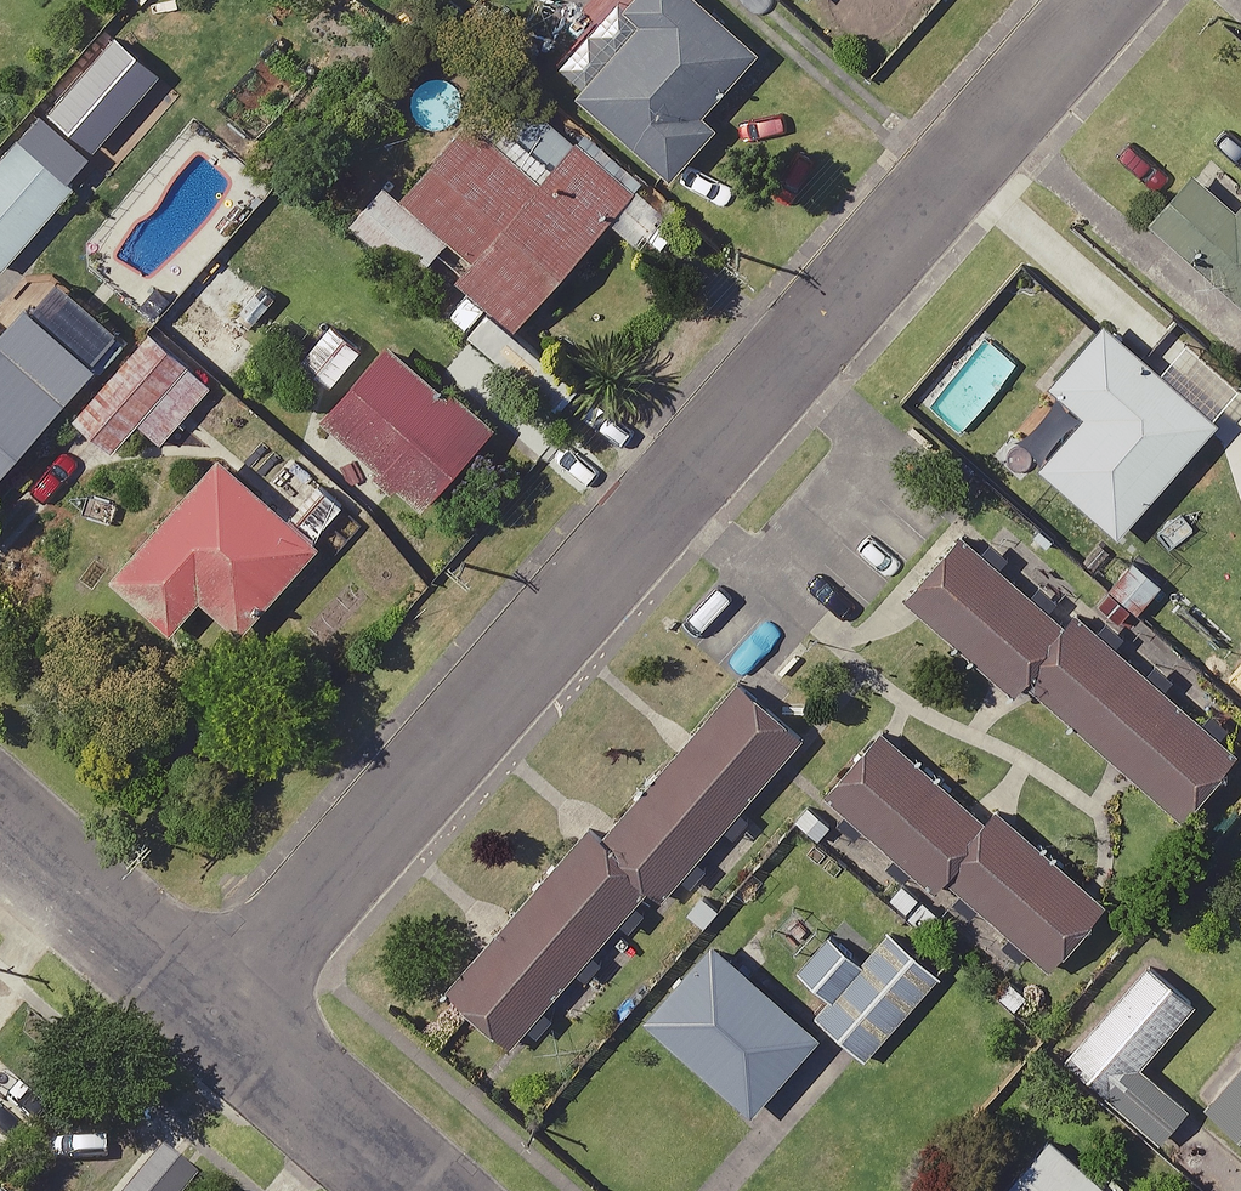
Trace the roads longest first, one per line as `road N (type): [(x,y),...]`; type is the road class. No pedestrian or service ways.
road 1 (residential): [(1104,0),(217,1012)]
road 2 (residential): [(217,1012),(0,824)]
road 3 (residential): [(421,1190),(217,1012)]

